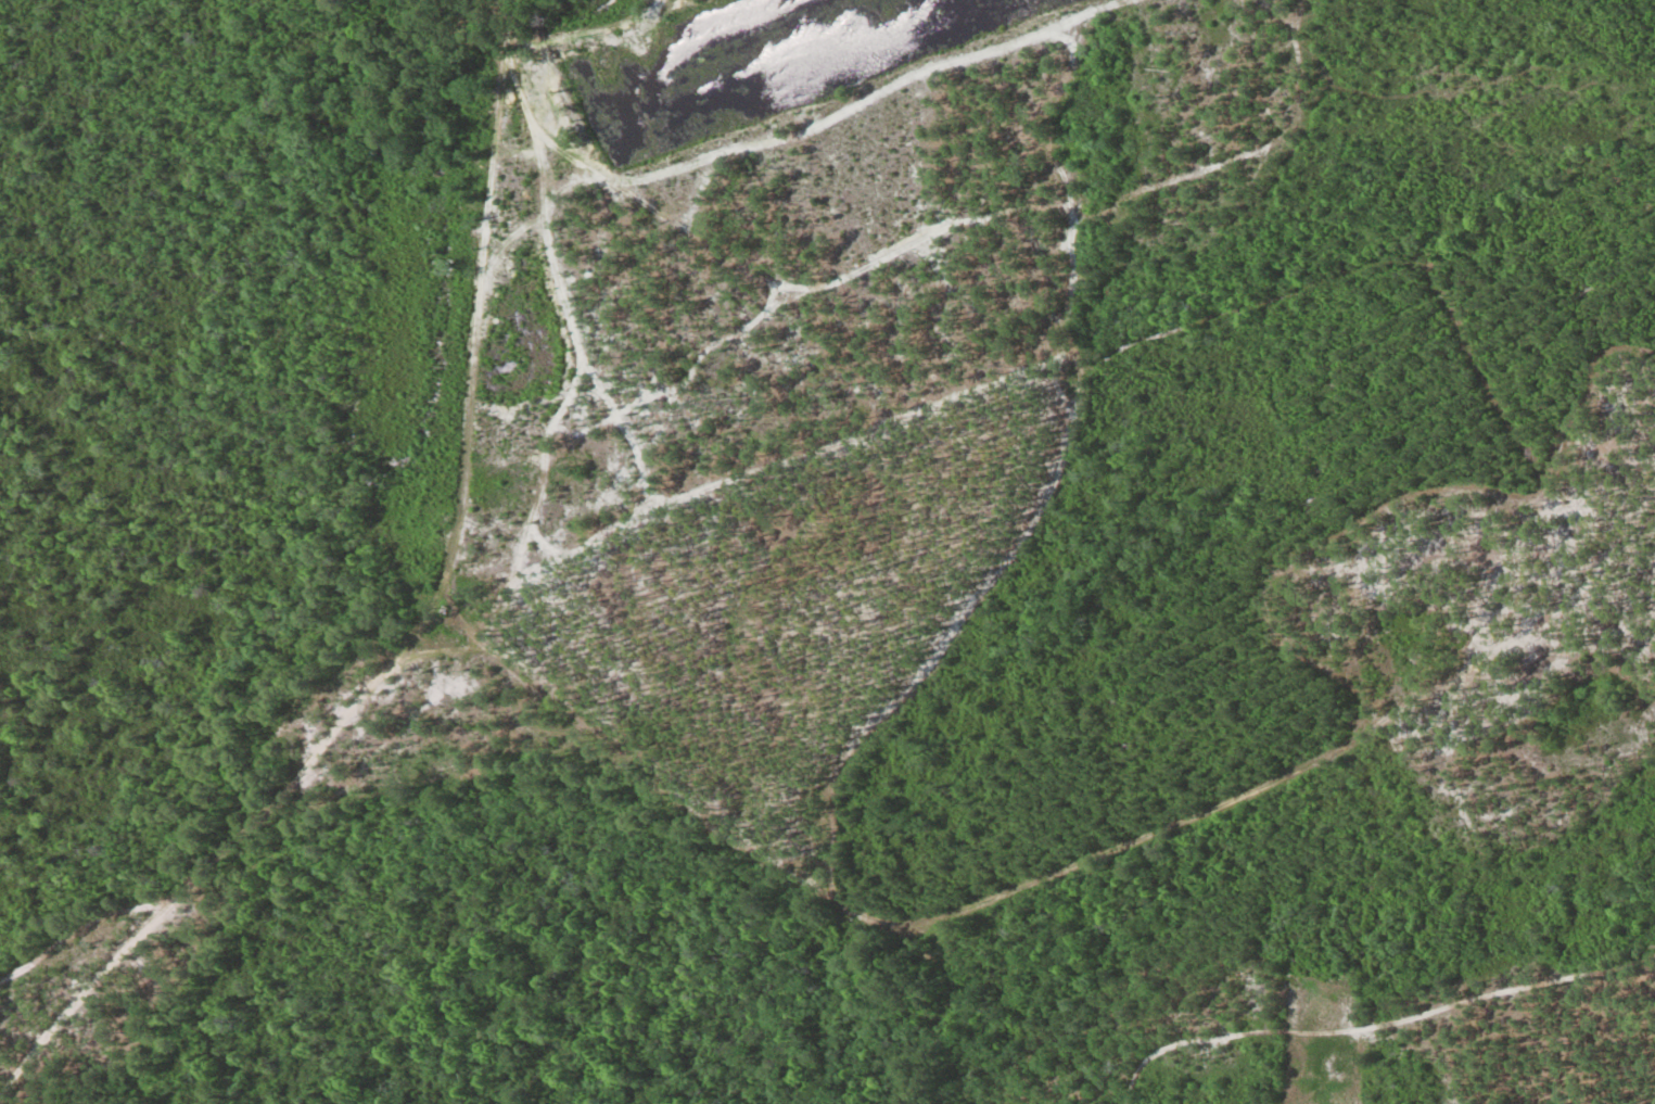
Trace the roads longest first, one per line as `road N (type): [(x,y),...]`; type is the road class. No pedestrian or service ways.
road 1 (track): [(510,0),(591,179),(609,343),(563,506),(115,951),(0,1084)]
road 2 (track): [(1654,953),(1338,1031),(1171,1043),(1137,1071),(1127,1103)]

